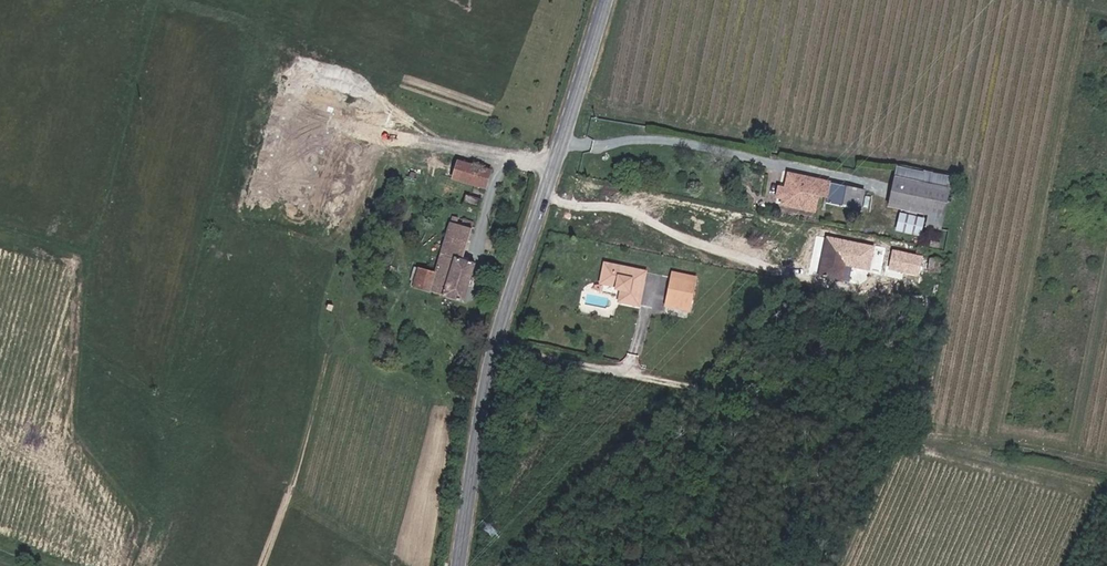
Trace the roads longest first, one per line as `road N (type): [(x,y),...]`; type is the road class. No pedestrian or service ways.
road 1 (secondary): [(606,0),(497,340),(458,565)]

